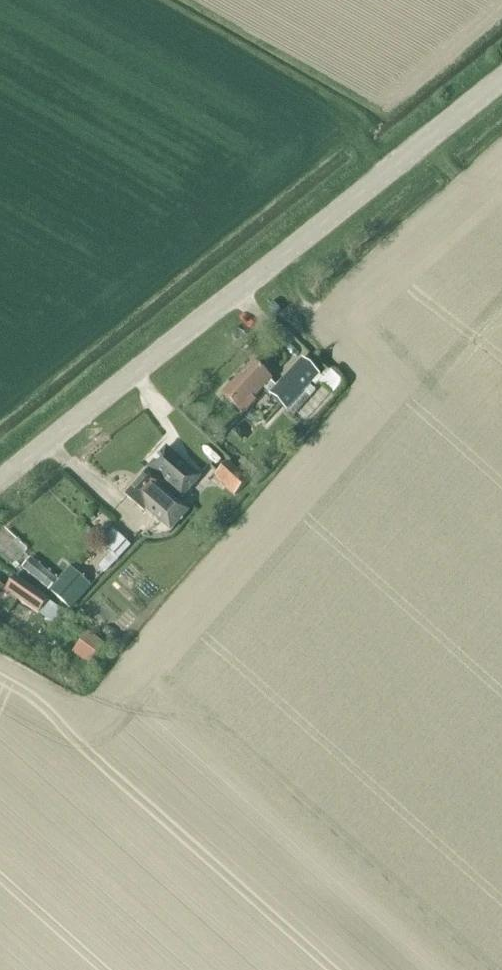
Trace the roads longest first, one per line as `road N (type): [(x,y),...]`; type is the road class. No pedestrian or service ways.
road 1 (tertiary): [(0,484),(501,79)]

